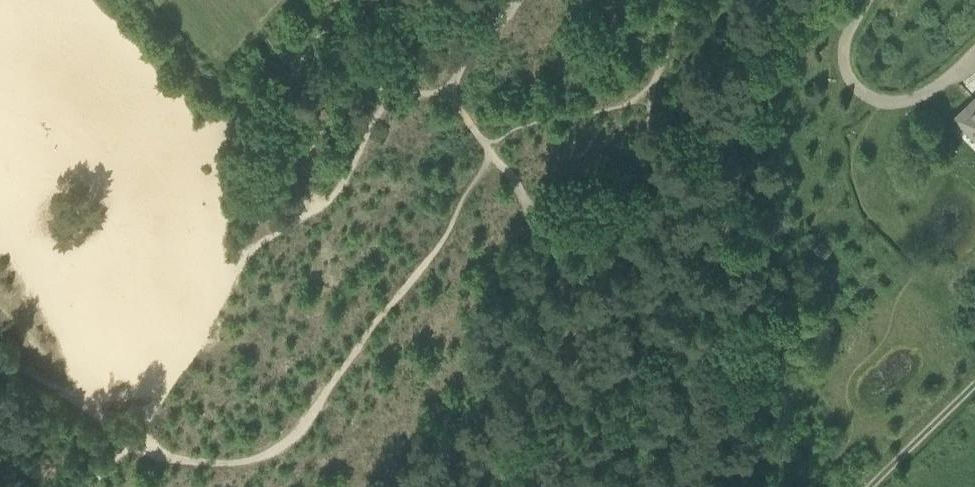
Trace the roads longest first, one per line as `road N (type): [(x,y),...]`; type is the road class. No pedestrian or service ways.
road 1 (track): [(683,0),(640,101),(518,129),(490,151),(445,239),(296,435),(261,458),(218,465),(134,445),(0,361)]
road 2 (track): [(94,486),(134,445),(224,271),(223,185),(235,138),(293,102),(329,0)]
road 3 (track): [(513,0),(481,35),(450,91),(548,242),(556,345),(544,420),(564,462),(592,486)]
road 4 (track): [(974,385),(870,486)]

